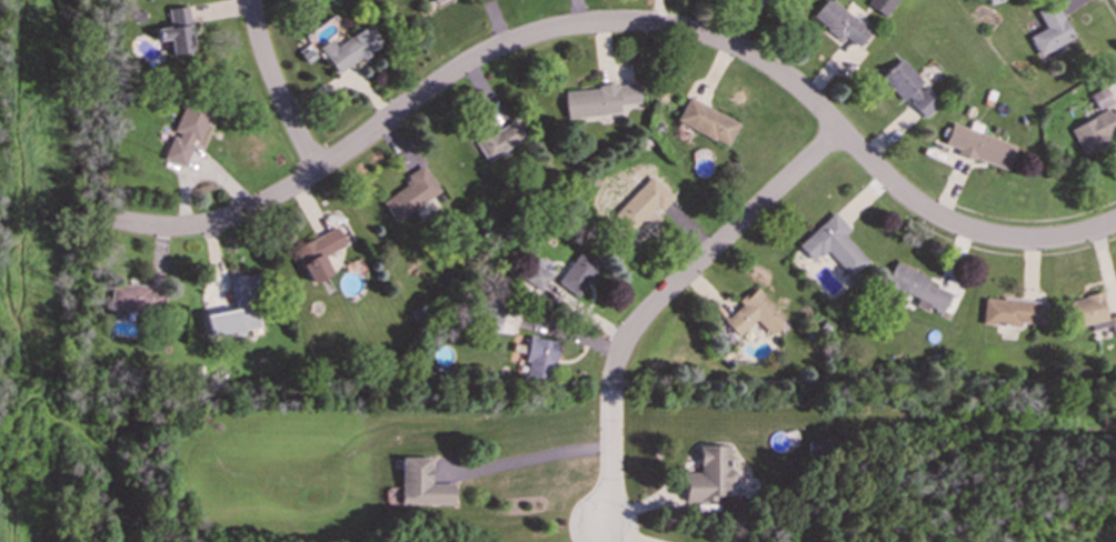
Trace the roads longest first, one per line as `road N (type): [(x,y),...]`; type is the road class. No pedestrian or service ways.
road 1 (residential): [(1115,221),(1026,241),(943,219),(896,188),(764,61),(650,22),(574,27),(499,47),(293,188),(229,218),(163,228),(108,218)]
road 2 (residential): [(840,131),(629,335),(611,378),(611,502),(601,534)]
road 3 (residential): [(252,0),(267,60),(319,171)]

